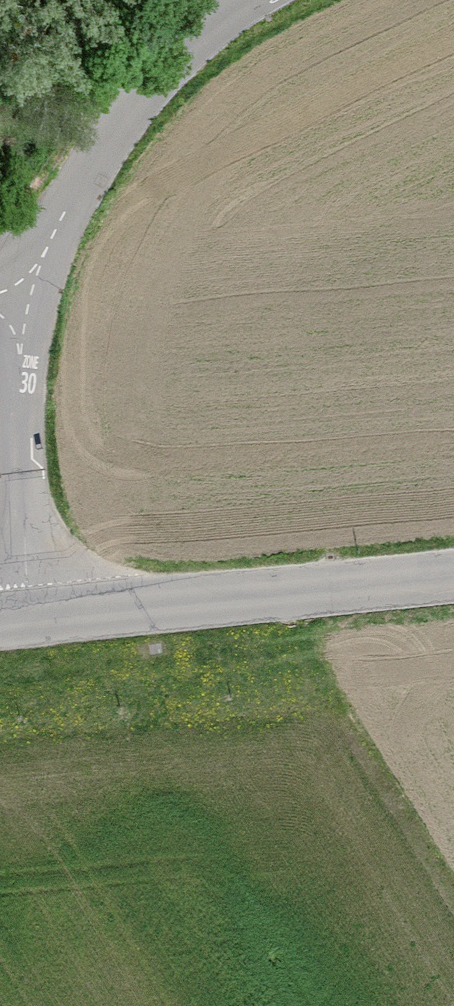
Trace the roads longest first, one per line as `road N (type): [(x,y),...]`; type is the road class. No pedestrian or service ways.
road 1 (tertiary): [(453,574),(33,618)]
road 2 (residential): [(29,299),(67,207),(109,136),(196,38),(247,0)]
road 3 (residential): [(33,618),(19,392),(29,299)]

